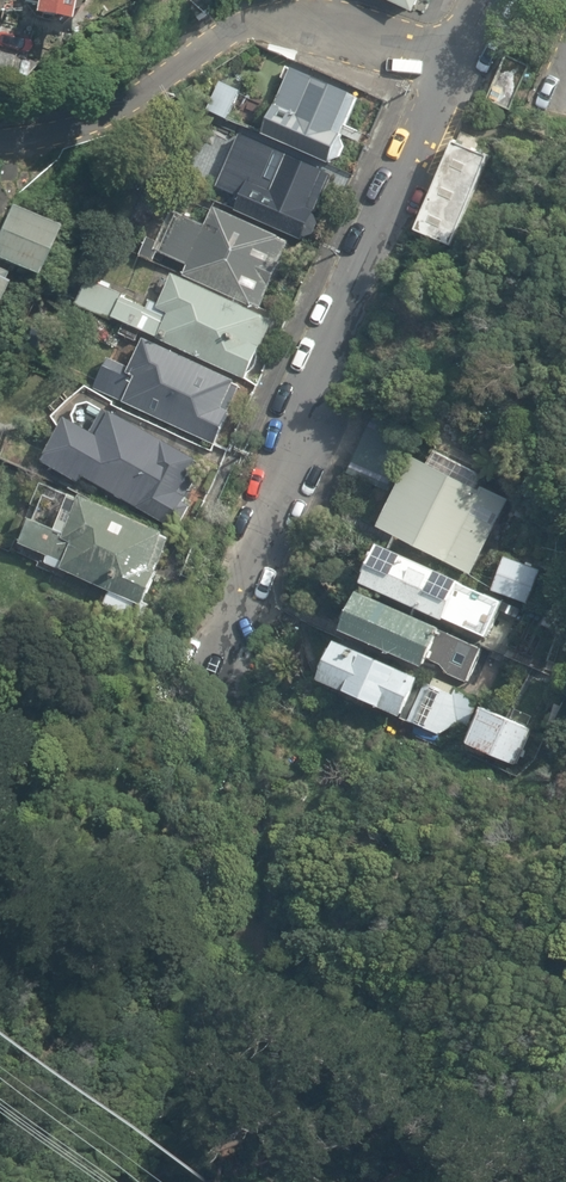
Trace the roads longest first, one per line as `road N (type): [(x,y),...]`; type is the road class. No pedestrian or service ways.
road 1 (residential): [(457,63),(197,651)]
road 2 (residential): [(457,63),(356,29),(279,21),(53,131),(0,129)]

